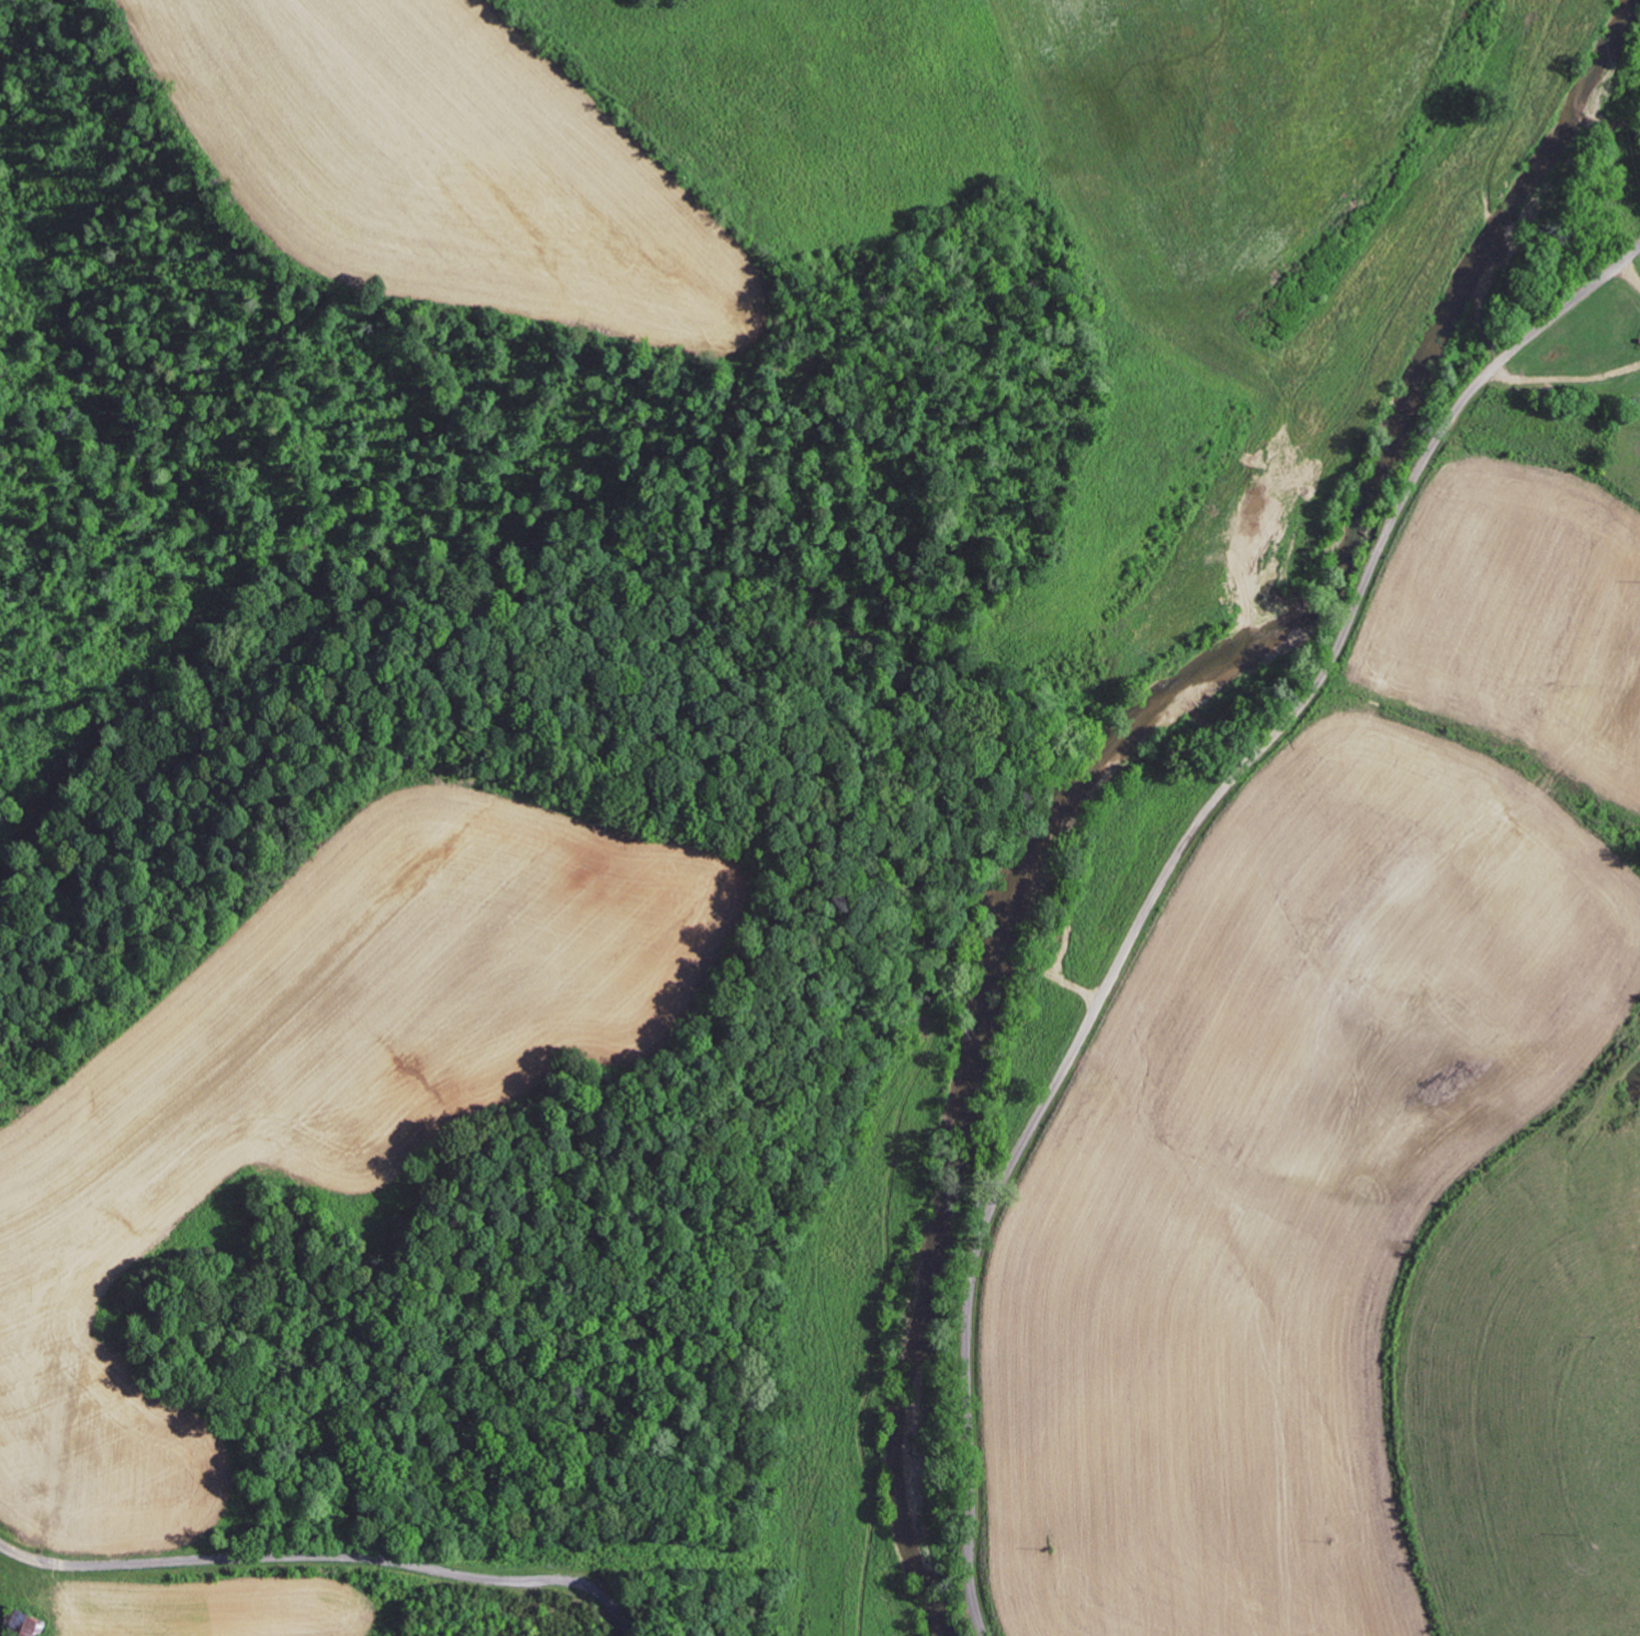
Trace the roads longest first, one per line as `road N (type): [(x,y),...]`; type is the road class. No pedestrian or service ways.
road 1 (residential): [(990,1635),(972,1545),(965,1368),(976,1257),(1002,1185),(1179,852),(1323,678),(1379,550),(1452,419),(1500,364),(1639,250)]
road 2 (residential): [(625,1635),(603,1602),(576,1588),(489,1583),(350,1560),(70,1569),(0,1548)]

